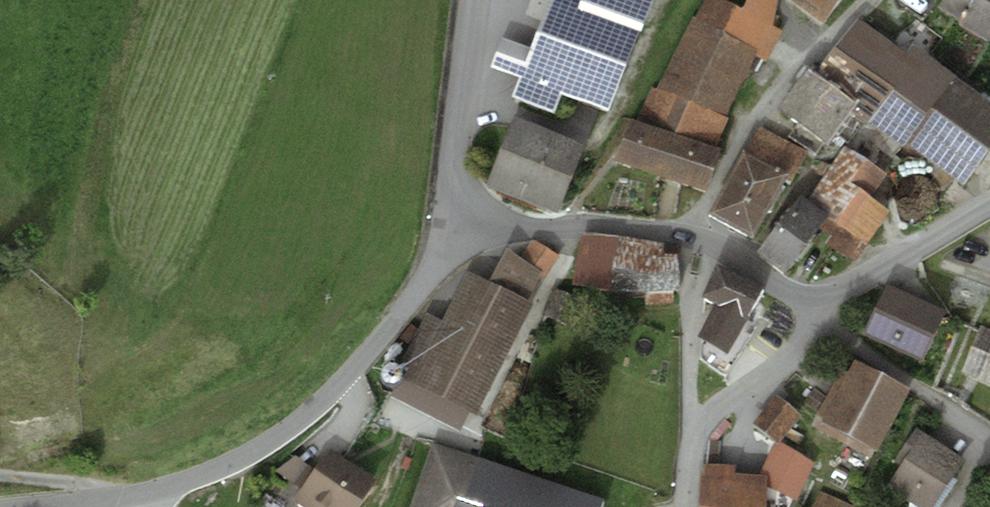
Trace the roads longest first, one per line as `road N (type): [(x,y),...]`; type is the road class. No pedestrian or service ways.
road 1 (tertiary): [(16,506),(158,492),(270,442),(367,353),(421,285),(454,224)]
road 2 (residential): [(693,234),(705,199),(792,69),(865,0)]
road 3 (tertiary): [(693,234),(618,223),(454,224)]
road 4 (residential): [(813,296),(844,336),(989,435)]
road 5 (tertiary): [(454,224),(449,176),(466,0)]
road 6 (residential): [(693,234),(686,436)]
road 7 (tertiary): [(989,210),(891,269),(813,296)]
road 8 (residential): [(813,296),(792,350),(686,436)]
road 9 (tertiary): [(813,296),(693,234)]

